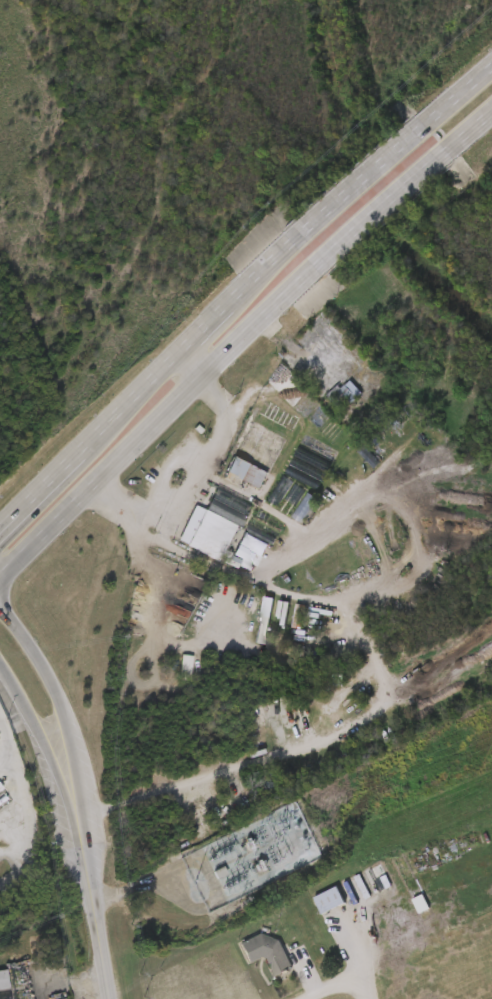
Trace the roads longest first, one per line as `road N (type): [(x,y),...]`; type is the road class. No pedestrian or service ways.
road 1 (primary): [(491,68),(273,266),(0,534)]
road 2 (primary): [(0,575),(323,262),(491,114)]
road 3 (primary): [(60,747),(107,998)]

